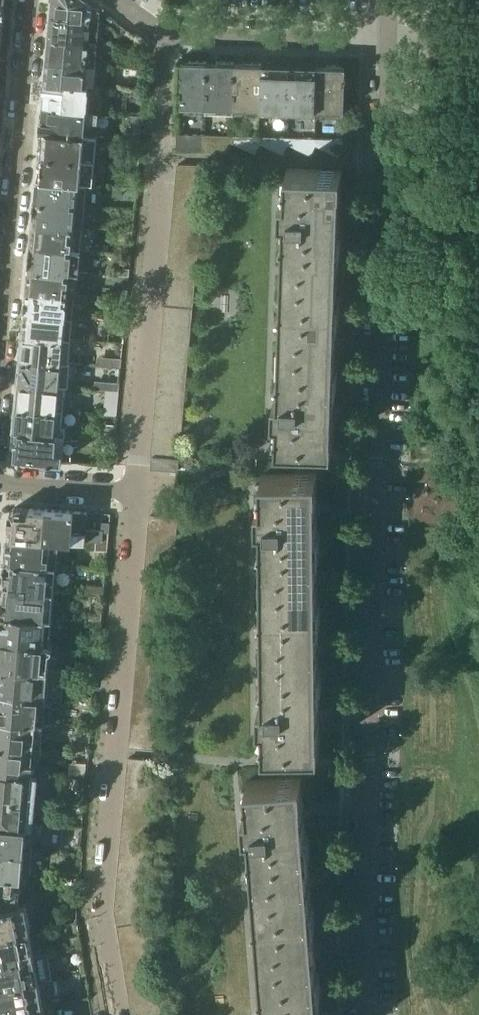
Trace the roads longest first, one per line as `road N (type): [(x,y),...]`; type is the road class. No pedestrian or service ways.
road 1 (residential): [(366,1014),(385,161)]
road 2 (residential): [(119,1014),(101,907),(135,491)]
road 3 (residential): [(33,0),(0,350)]
road 4 (residential): [(135,491),(162,157)]
road 5 (residential): [(164,36),(388,36)]
road 6 (residential): [(385,161),(162,157)]
road 7 (residential): [(135,491),(0,483)]
road 8 (residential): [(385,161),(388,36)]
road 9 (residential): [(162,157),(164,36)]

